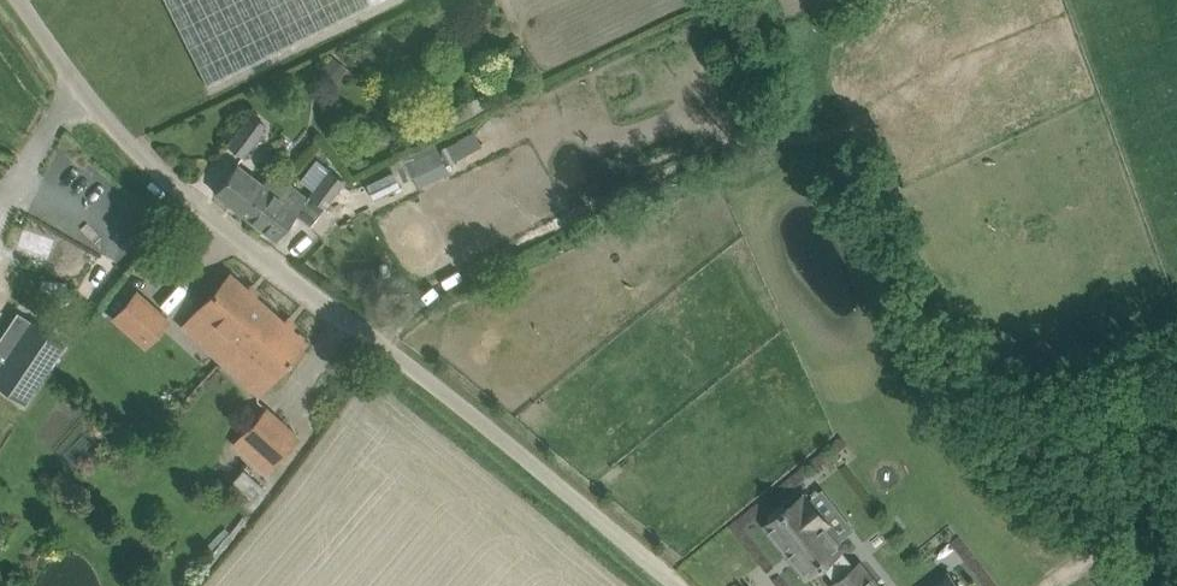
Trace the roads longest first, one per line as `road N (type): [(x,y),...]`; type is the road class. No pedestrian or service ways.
road 1 (unclassified): [(395,350),(160,171),(75,86),(16,0)]
road 2 (unclassified): [(395,350),(501,264),(821,110)]
road 3 (unclassified): [(684,585),(395,350)]

